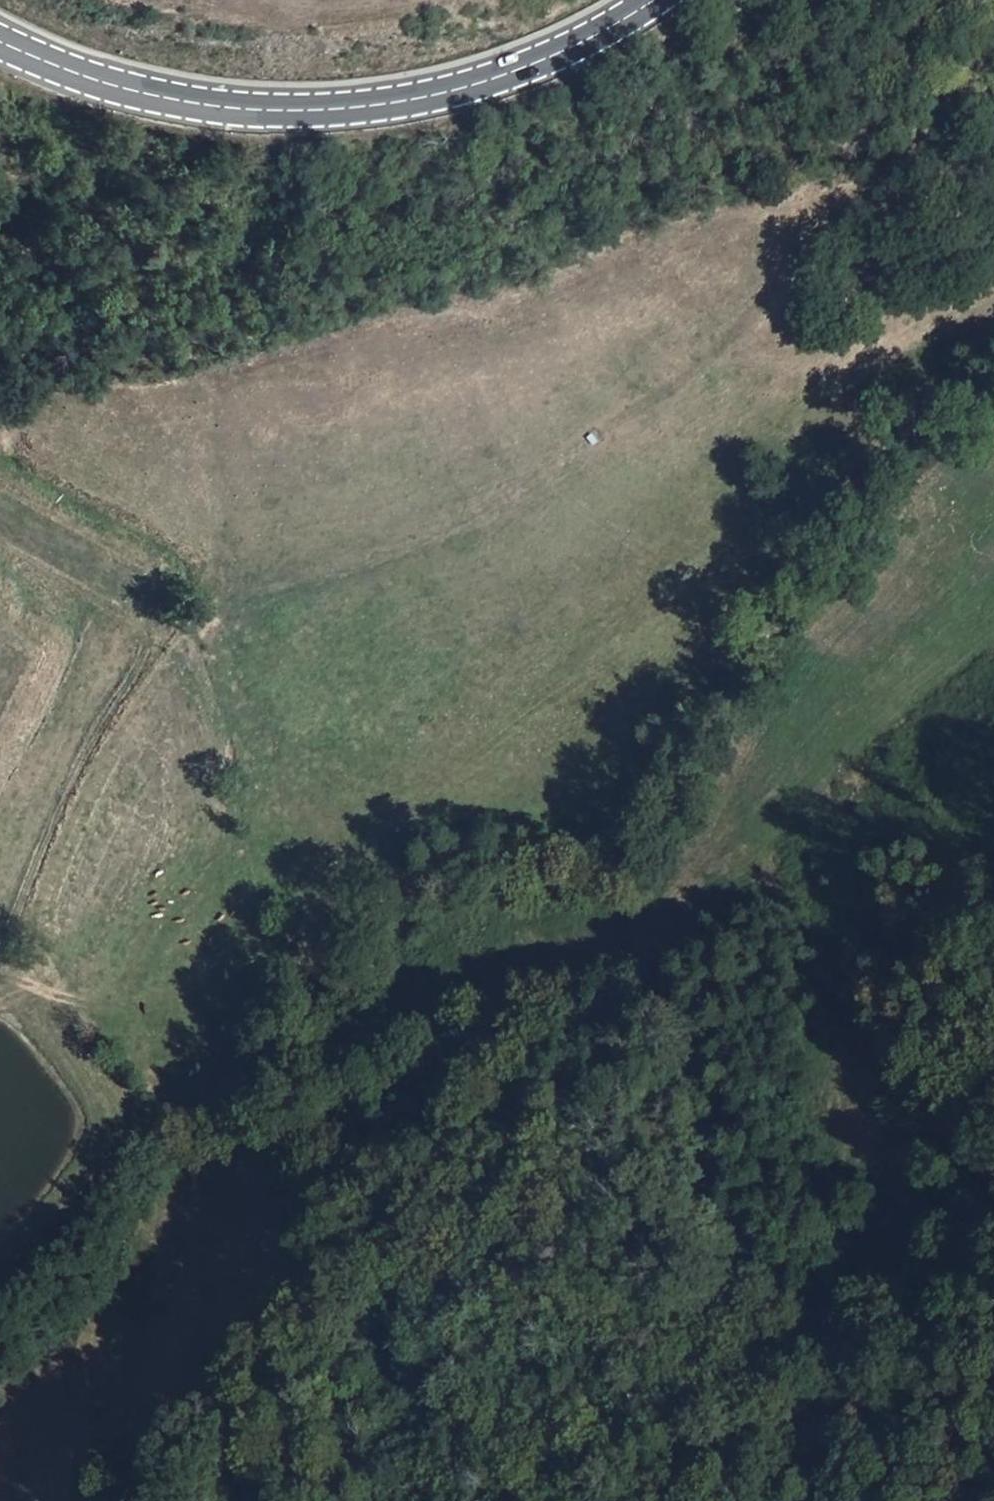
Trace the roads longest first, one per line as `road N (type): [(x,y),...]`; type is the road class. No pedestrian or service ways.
road 1 (secondary): [(652,0),(569,48),(459,89),(343,108),(161,96),(0,41)]

